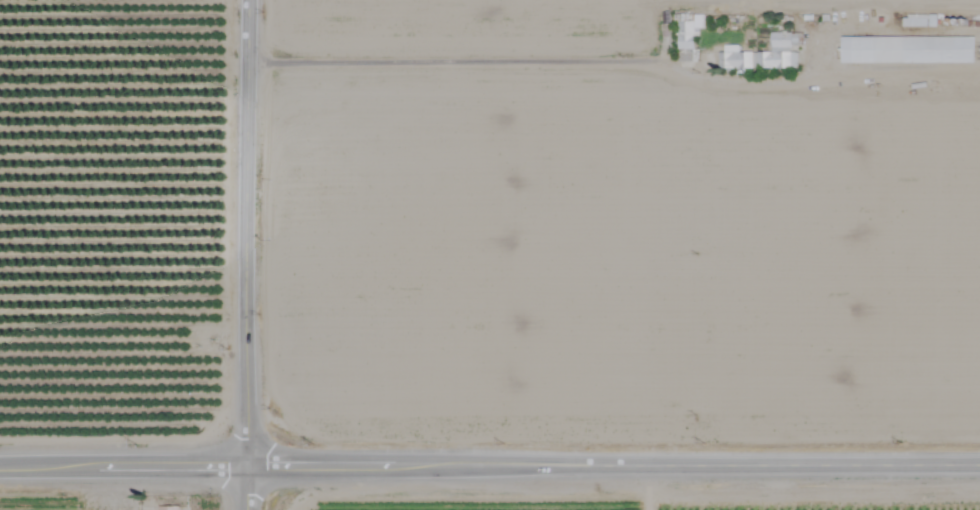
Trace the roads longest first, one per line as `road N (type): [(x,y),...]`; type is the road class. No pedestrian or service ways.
road 1 (secondary): [(979,465),(0,469)]
road 2 (secondary): [(247,509),(242,0)]
road 3 (residential): [(243,68),(655,68)]
road 4 (residential): [(655,68),(688,78),(979,76)]

